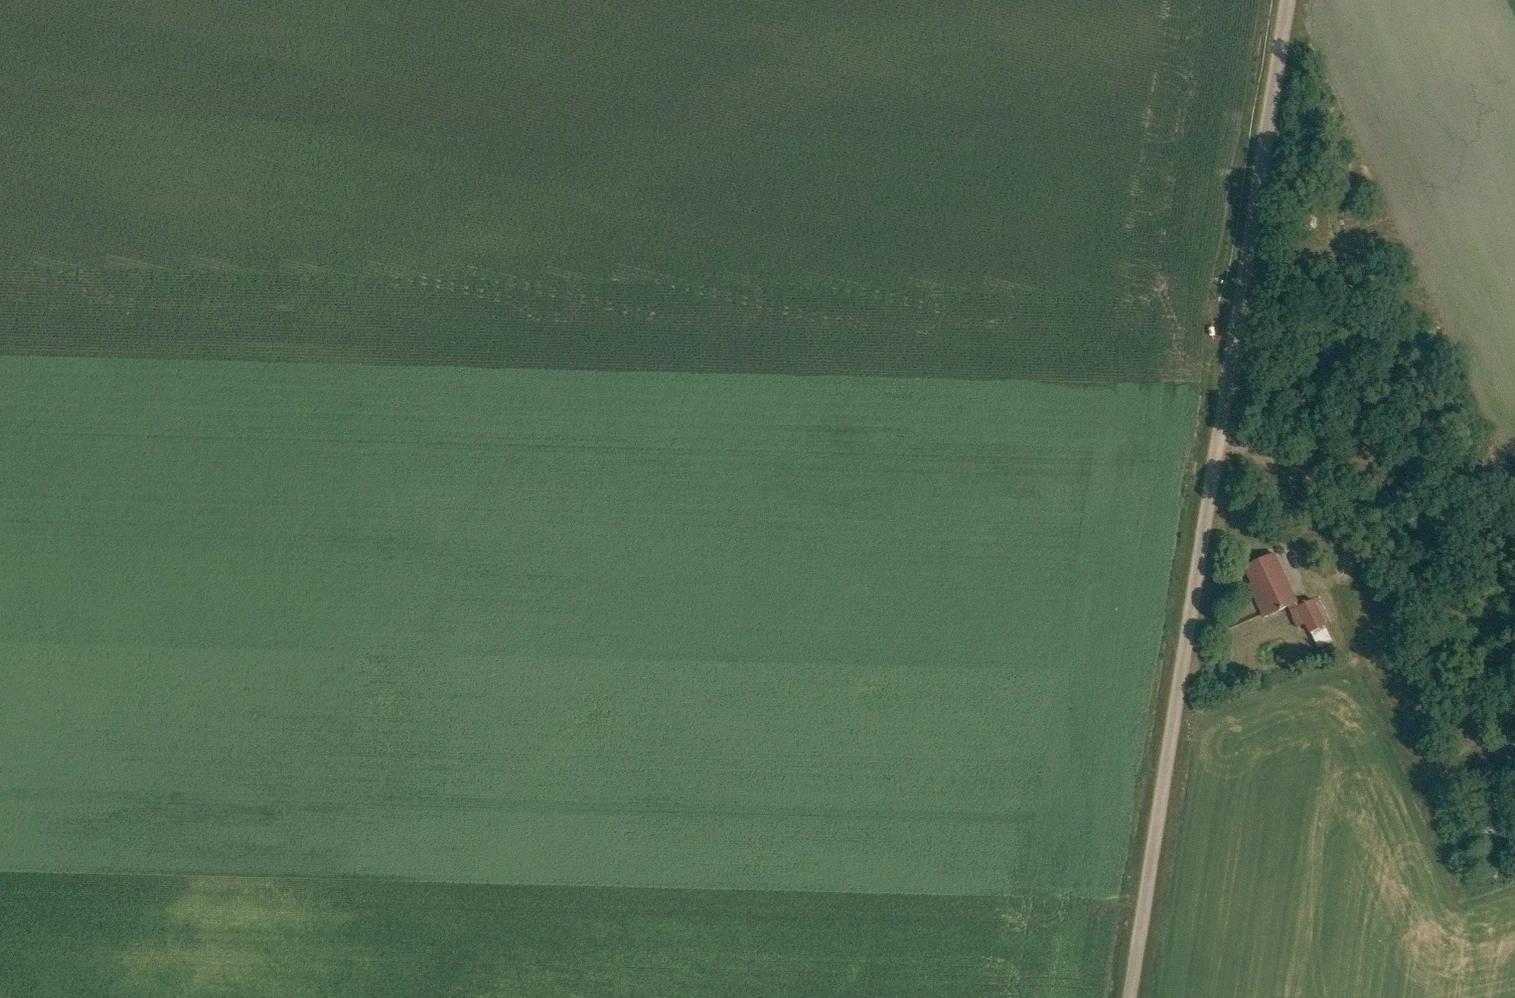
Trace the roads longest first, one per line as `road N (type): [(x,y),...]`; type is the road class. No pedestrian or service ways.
road 1 (unclassified): [(1128,997),(1286,0)]

